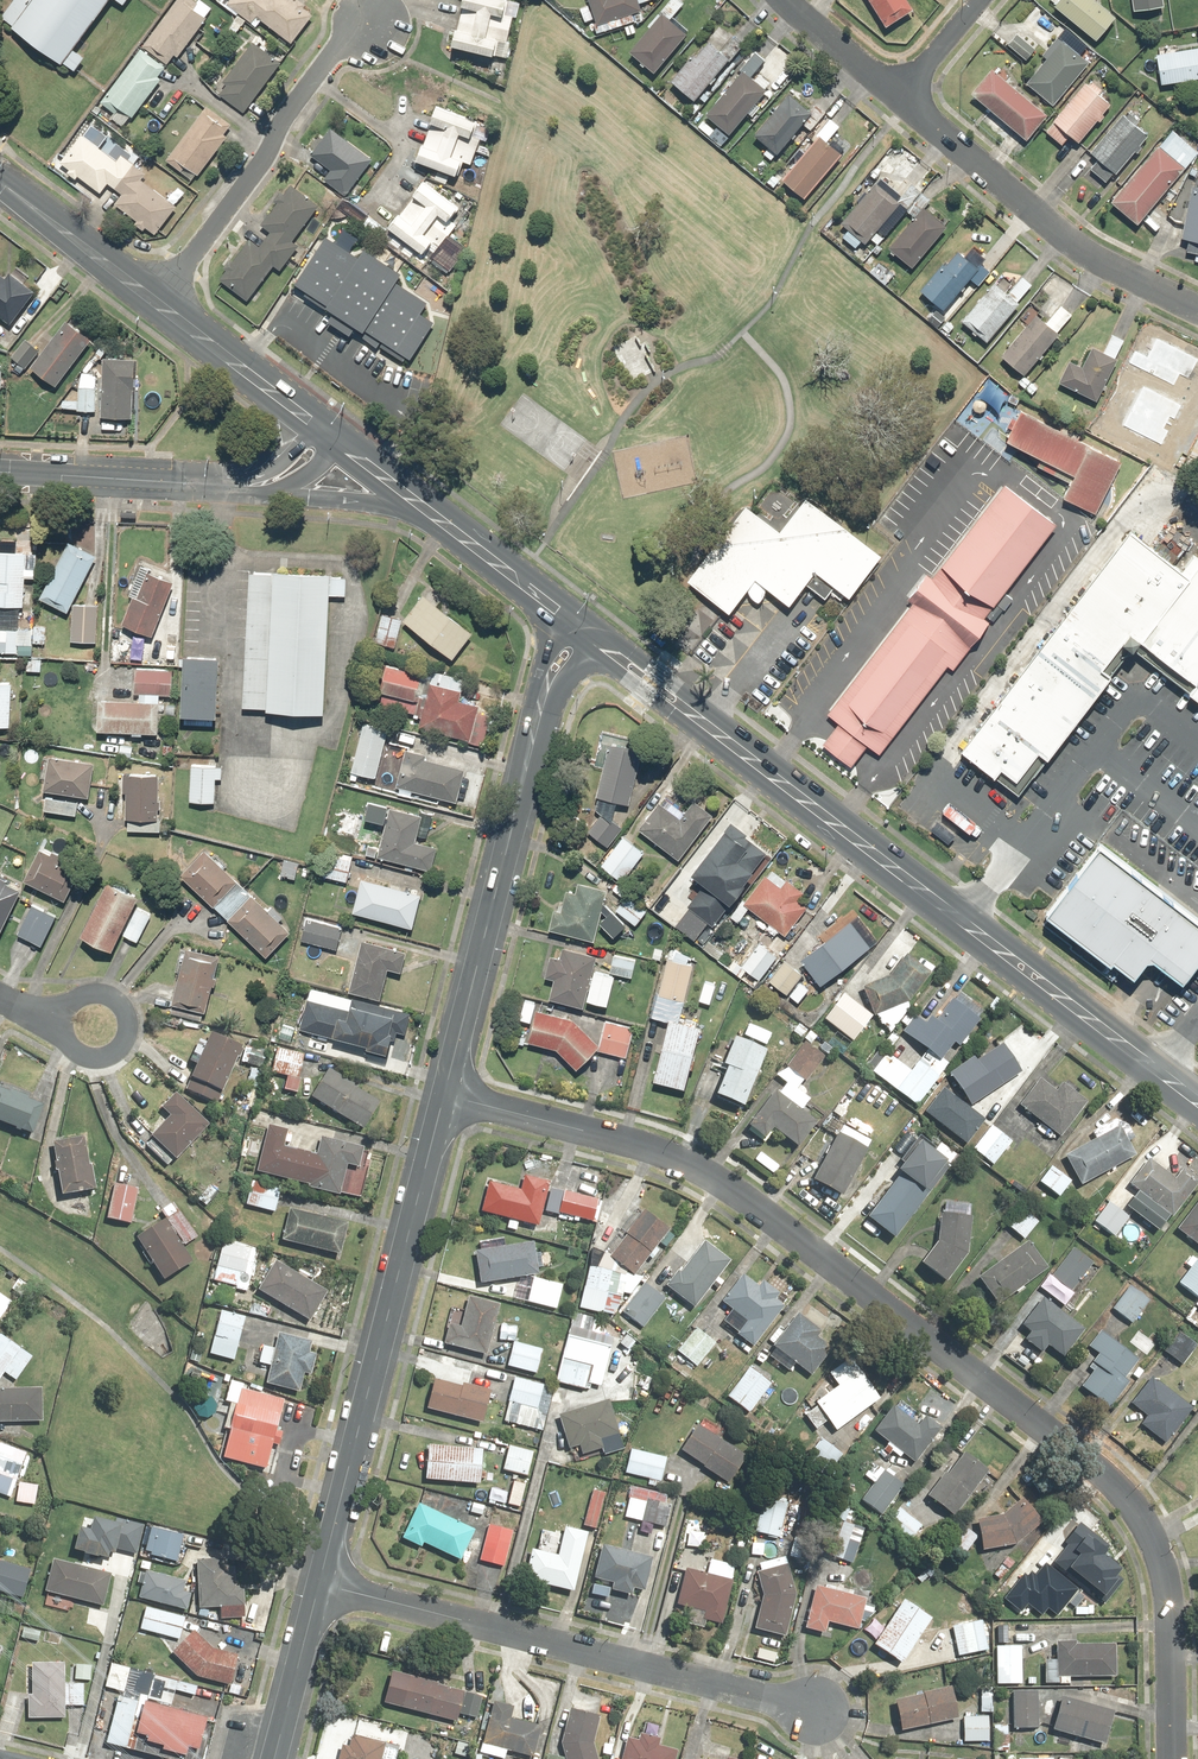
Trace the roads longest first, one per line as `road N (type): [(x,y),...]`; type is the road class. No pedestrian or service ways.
road 1 (residential): [(1172,1758),(1172,1600),(1153,1544),(1086,1460),(709,1174),(447,1092)]
road 2 (secondary): [(595,639),(1197,1092)]
road 3 (residential): [(824,1709),(323,1579)]
road 4 (tertiary): [(323,1579),(447,1092)]
road 5 (tertiary): [(447,1092),(538,714)]
road 6 (residential): [(901,96),(1078,247),(1197,312)]
road 7 (residential): [(371,23),(313,79),(259,170),(156,303)]
road 8 (tertiary): [(241,488),(0,474)]
road 9 (secondary): [(156,303),(315,424)]
road 10 (secondary): [(0,183),(156,303)]
road 11 (secondary): [(417,503),(571,621)]
road 12 (tertiary): [(276,1758),(323,1579)]
road 13 (secondary): [(417,503),(241,488)]
road 14 (residential): [(787,0),(901,96)]
road 15 (residential): [(61,1014),(74,994),(109,989),(131,1016),(121,1048)]
road 16 (residential): [(981,0),(901,96)]

